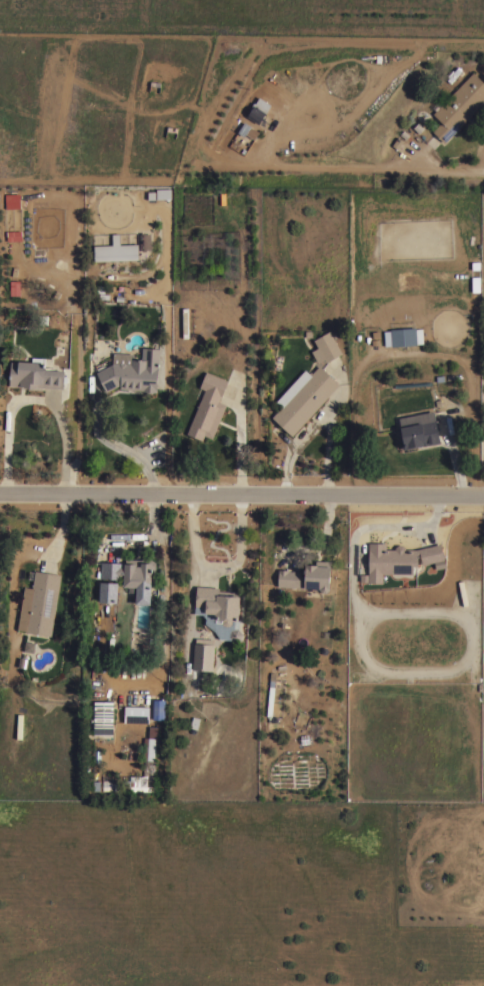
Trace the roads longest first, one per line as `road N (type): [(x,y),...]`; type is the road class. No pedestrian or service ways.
road 1 (residential): [(483,494),(0,493)]

